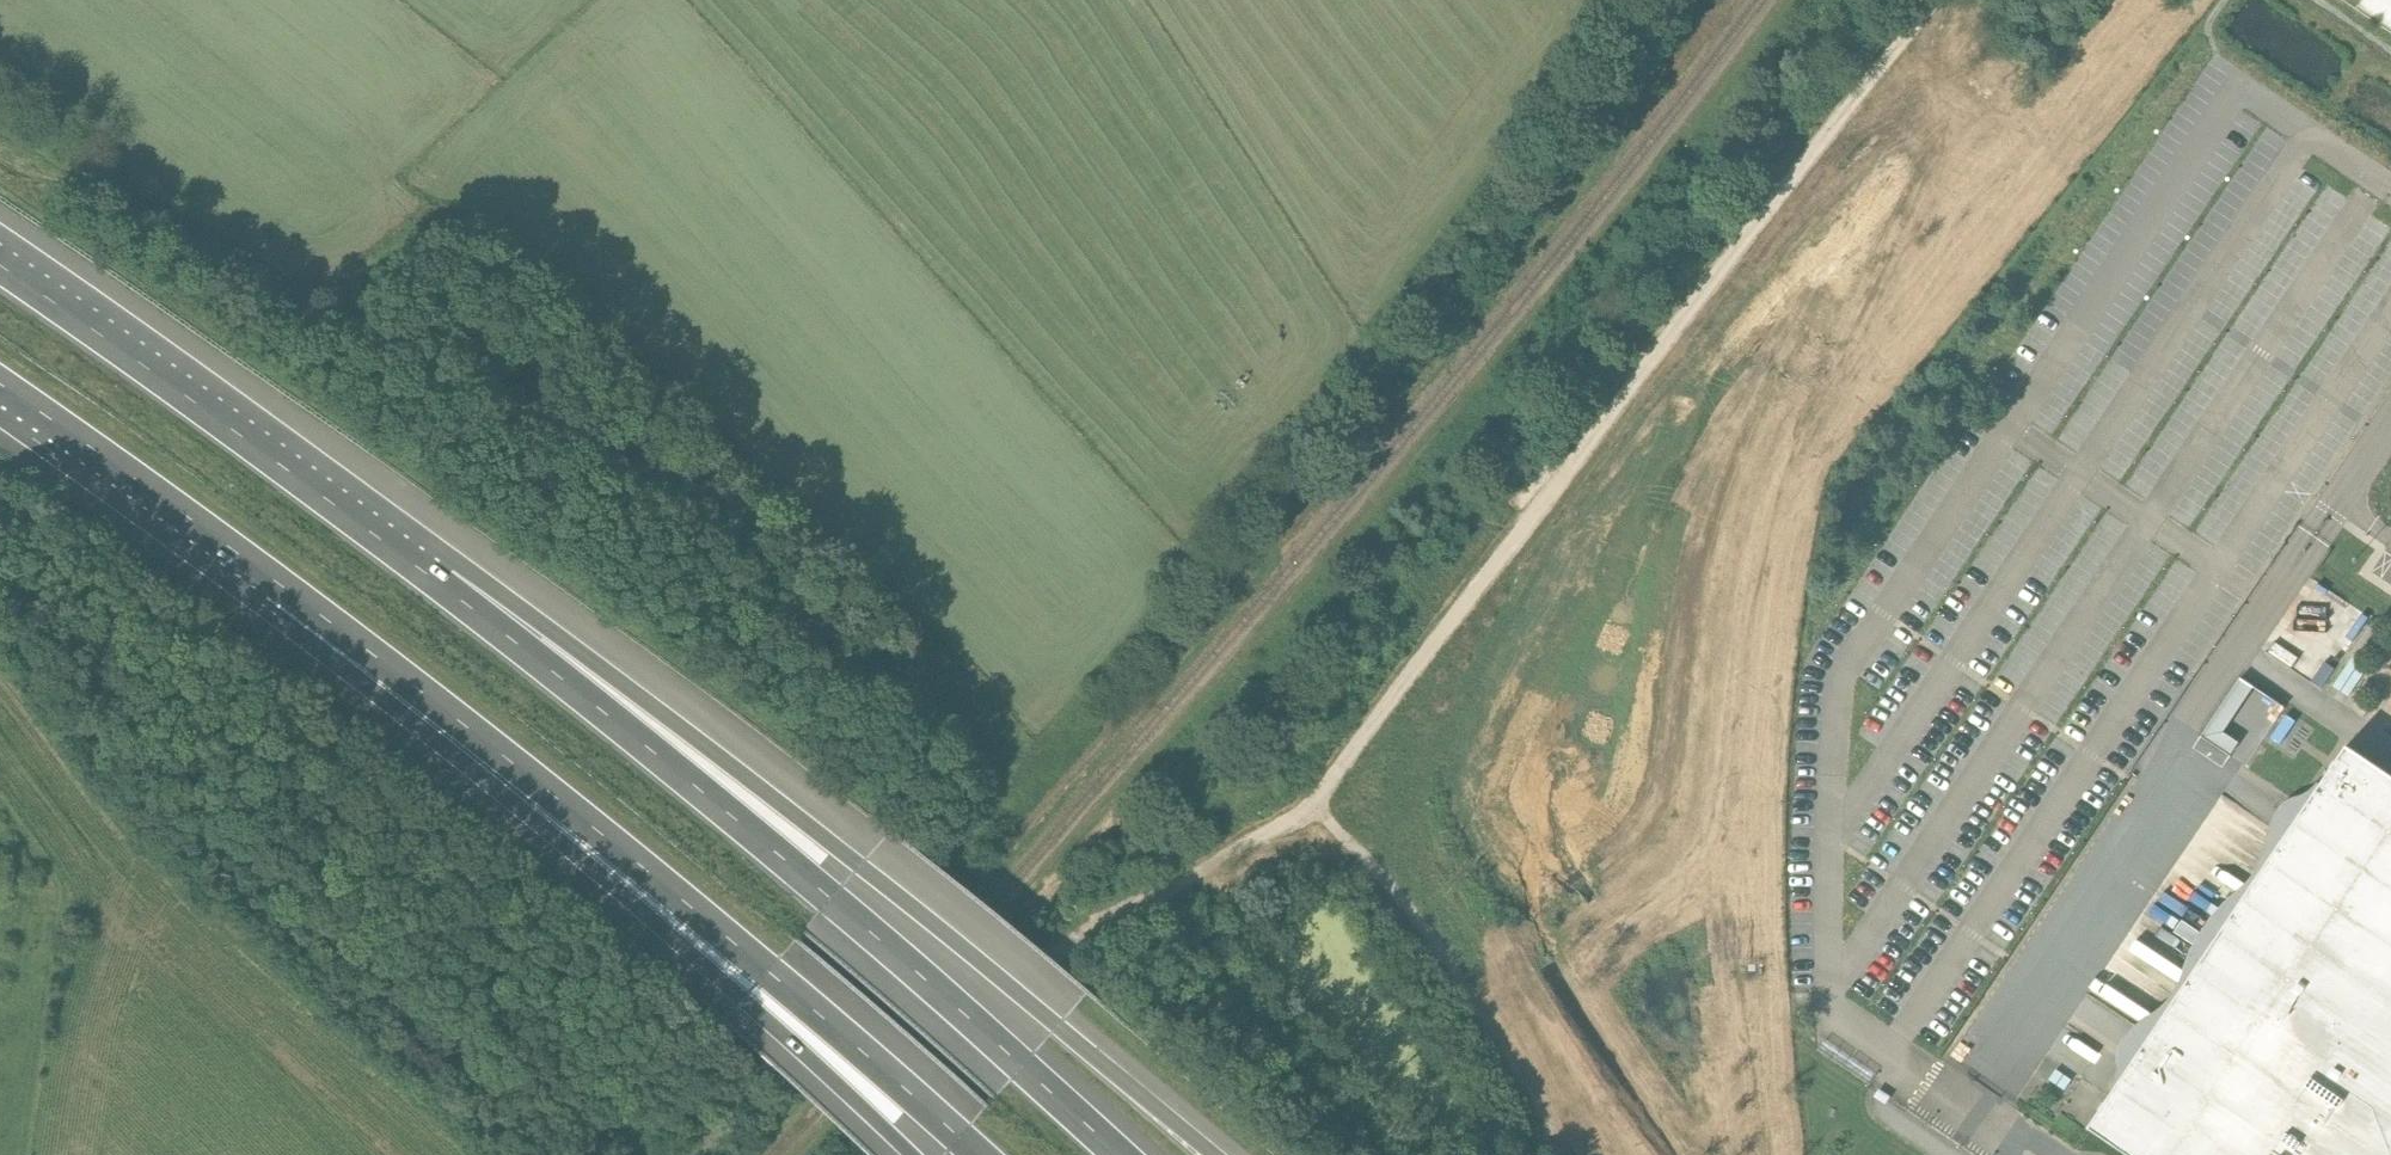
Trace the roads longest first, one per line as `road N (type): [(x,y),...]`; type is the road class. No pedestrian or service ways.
road 1 (motorway): [(1213,1154),(844,853),(441,587)]
road 2 (motorway): [(273,581),(752,957),(978,1154)]
road 3 (motorway): [(1124,1154),(815,885),(441,587)]
road 4 (motorway): [(273,581),(910,1154)]
road 5 (motorway): [(441,587),(0,266)]
road 6 (motorway): [(0,387),(273,581)]

